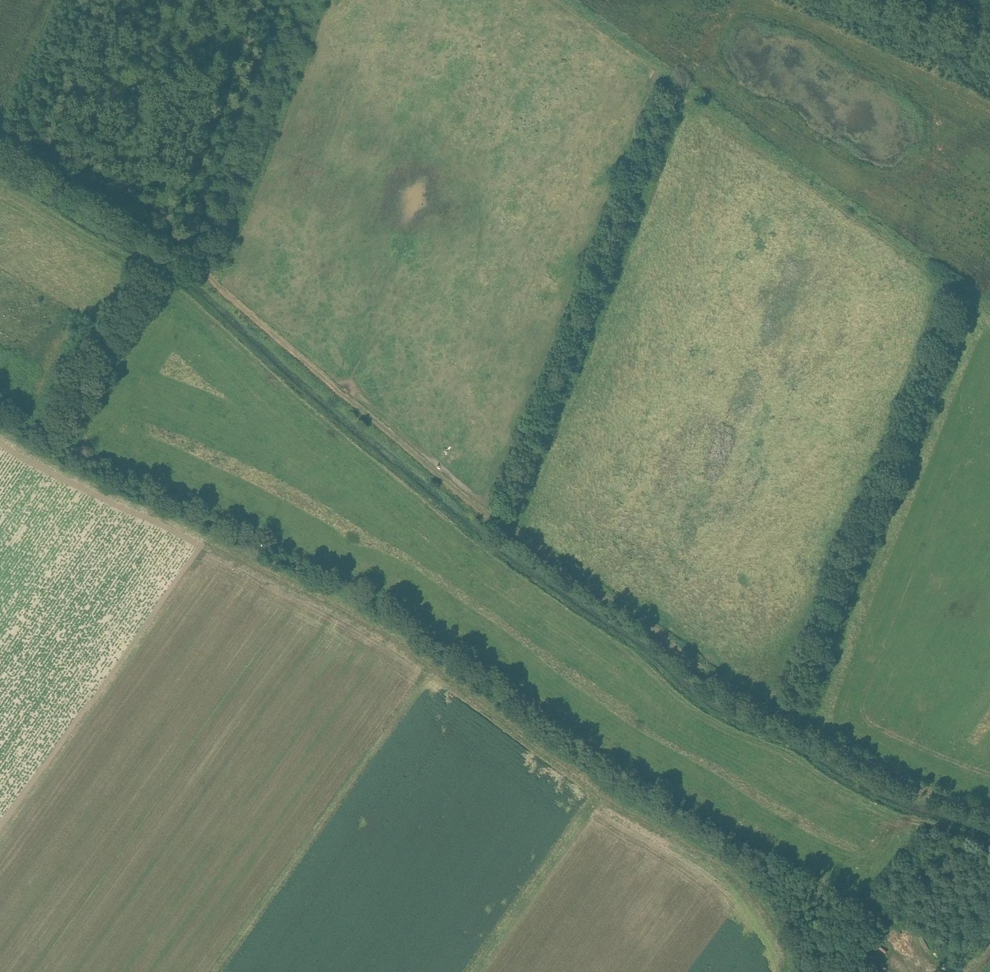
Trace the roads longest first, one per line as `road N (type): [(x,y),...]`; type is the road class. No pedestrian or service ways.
road 1 (track): [(189,266),(515,542),(737,696),(931,798),(989,816)]

